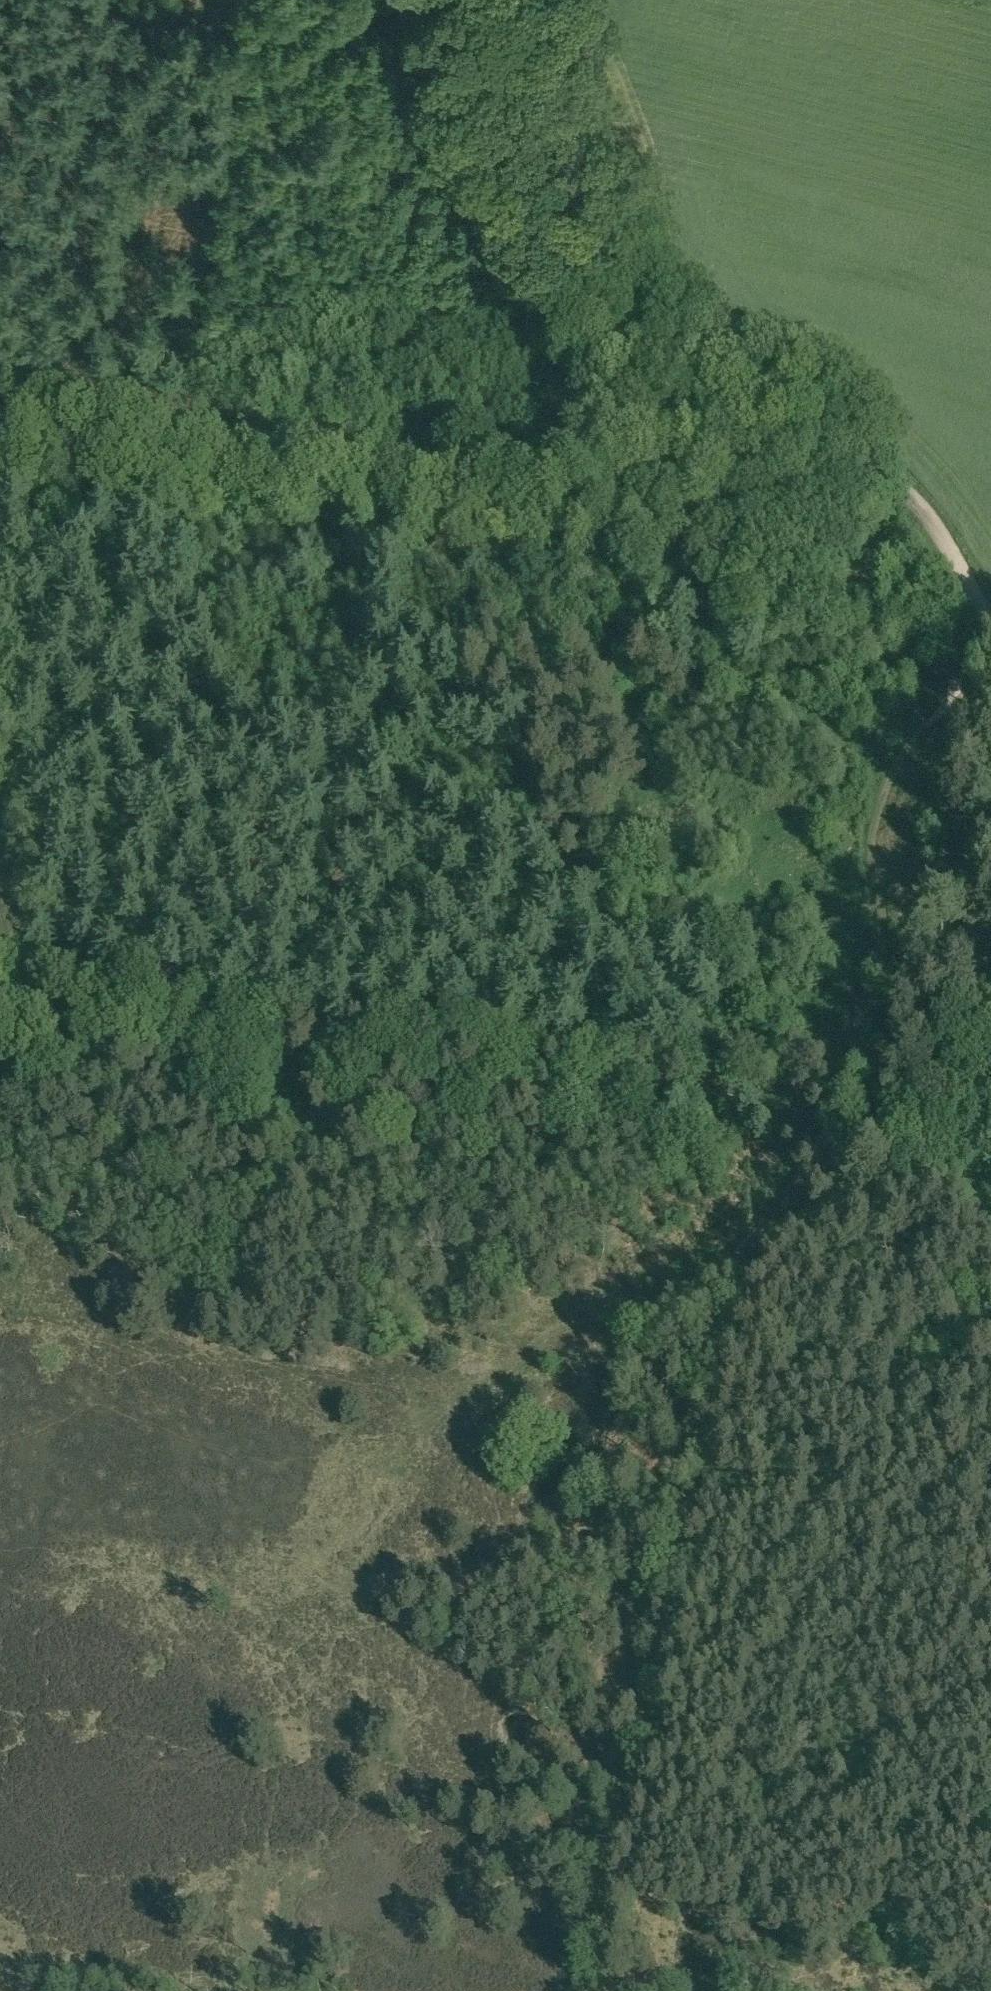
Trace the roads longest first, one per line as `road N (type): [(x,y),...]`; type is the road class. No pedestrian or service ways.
road 1 (track): [(602,438),(517,458),(382,462),(0,414)]
road 2 (track): [(990,613),(916,500),(869,456),(819,429),(696,426),(602,438)]

